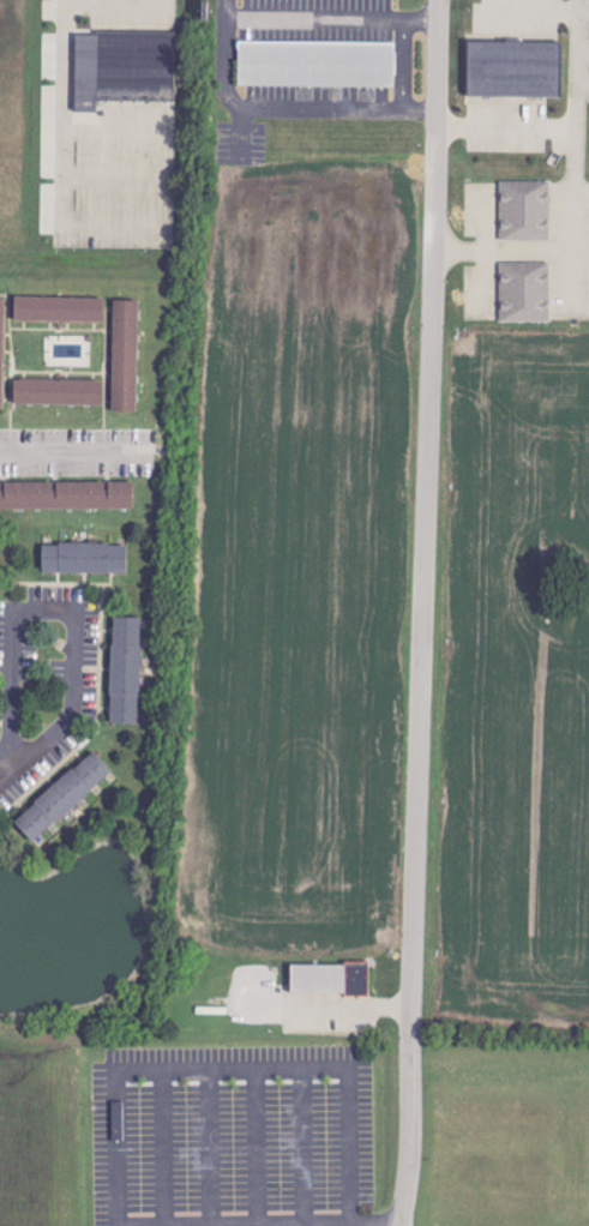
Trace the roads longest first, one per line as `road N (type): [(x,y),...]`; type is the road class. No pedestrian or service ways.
road 1 (residential): [(400,1225),(411,1114),(438,0)]
road 2 (residential): [(8,753),(32,752),(70,715),(66,614),(17,615),(8,753)]
road 3 (residential): [(157,455),(0,453)]

